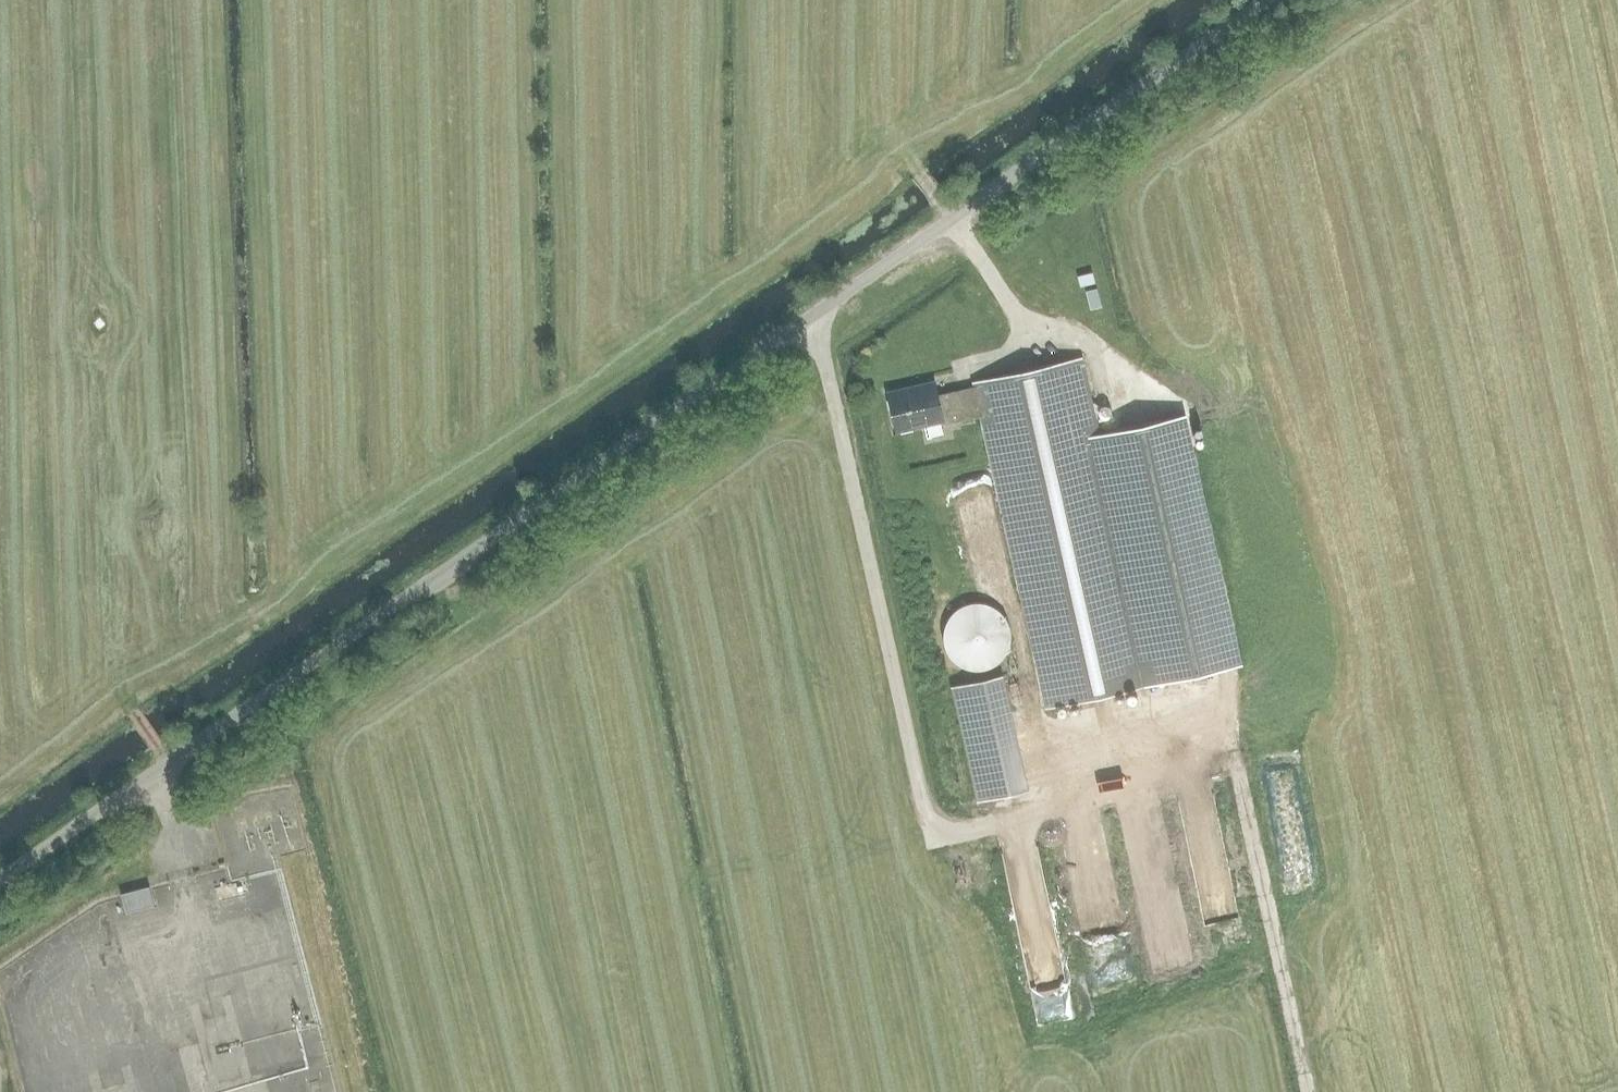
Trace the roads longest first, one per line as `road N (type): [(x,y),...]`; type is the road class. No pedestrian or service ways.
road 1 (unclassified): [(0,880),(399,612),(1272,0)]

